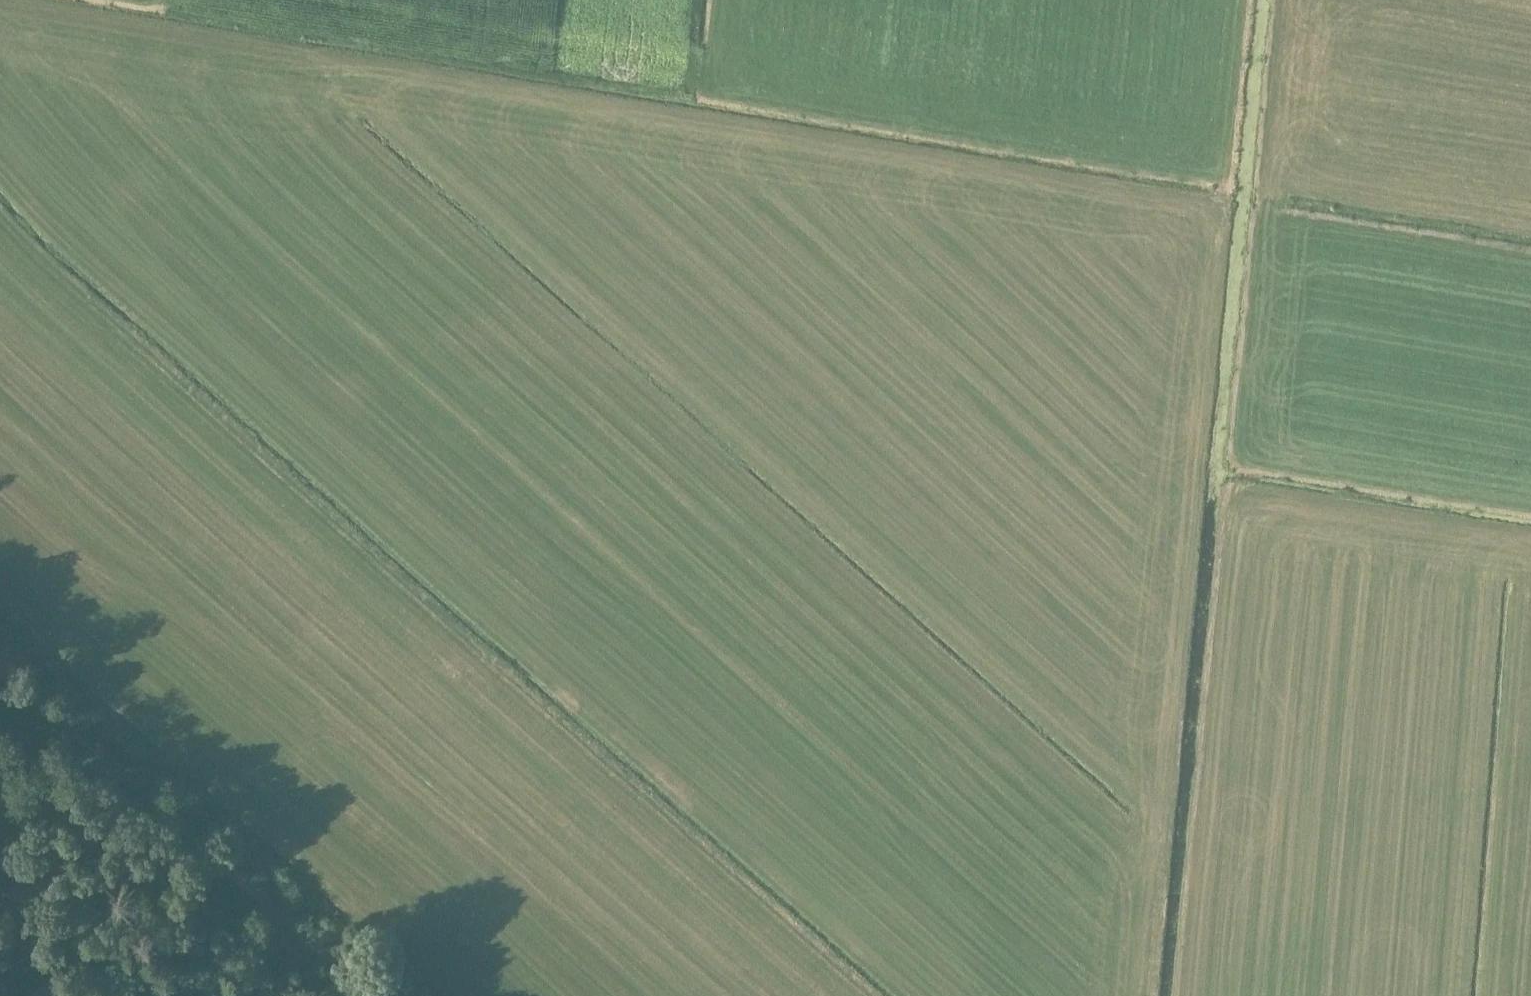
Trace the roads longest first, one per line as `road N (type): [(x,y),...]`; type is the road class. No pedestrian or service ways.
road 1 (track): [(0,650),(386,995)]

